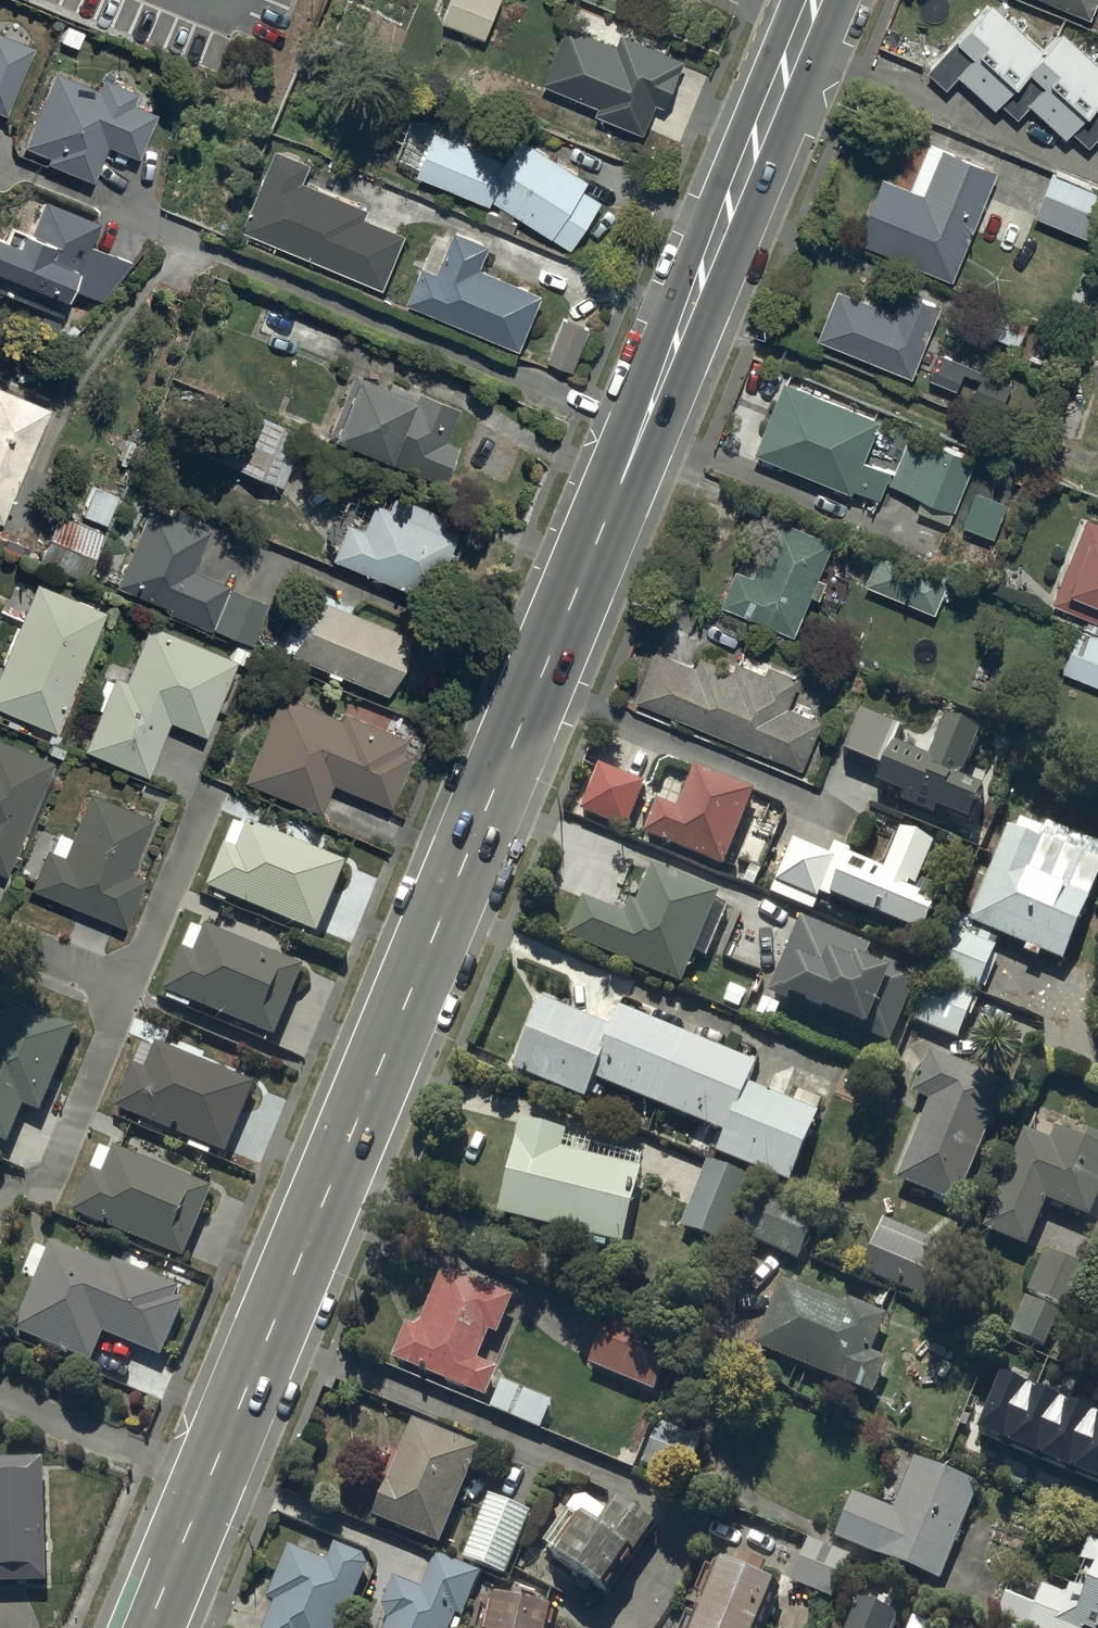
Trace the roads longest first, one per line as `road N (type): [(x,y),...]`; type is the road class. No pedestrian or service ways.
road 1 (secondary): [(815,0),(145,1627)]

